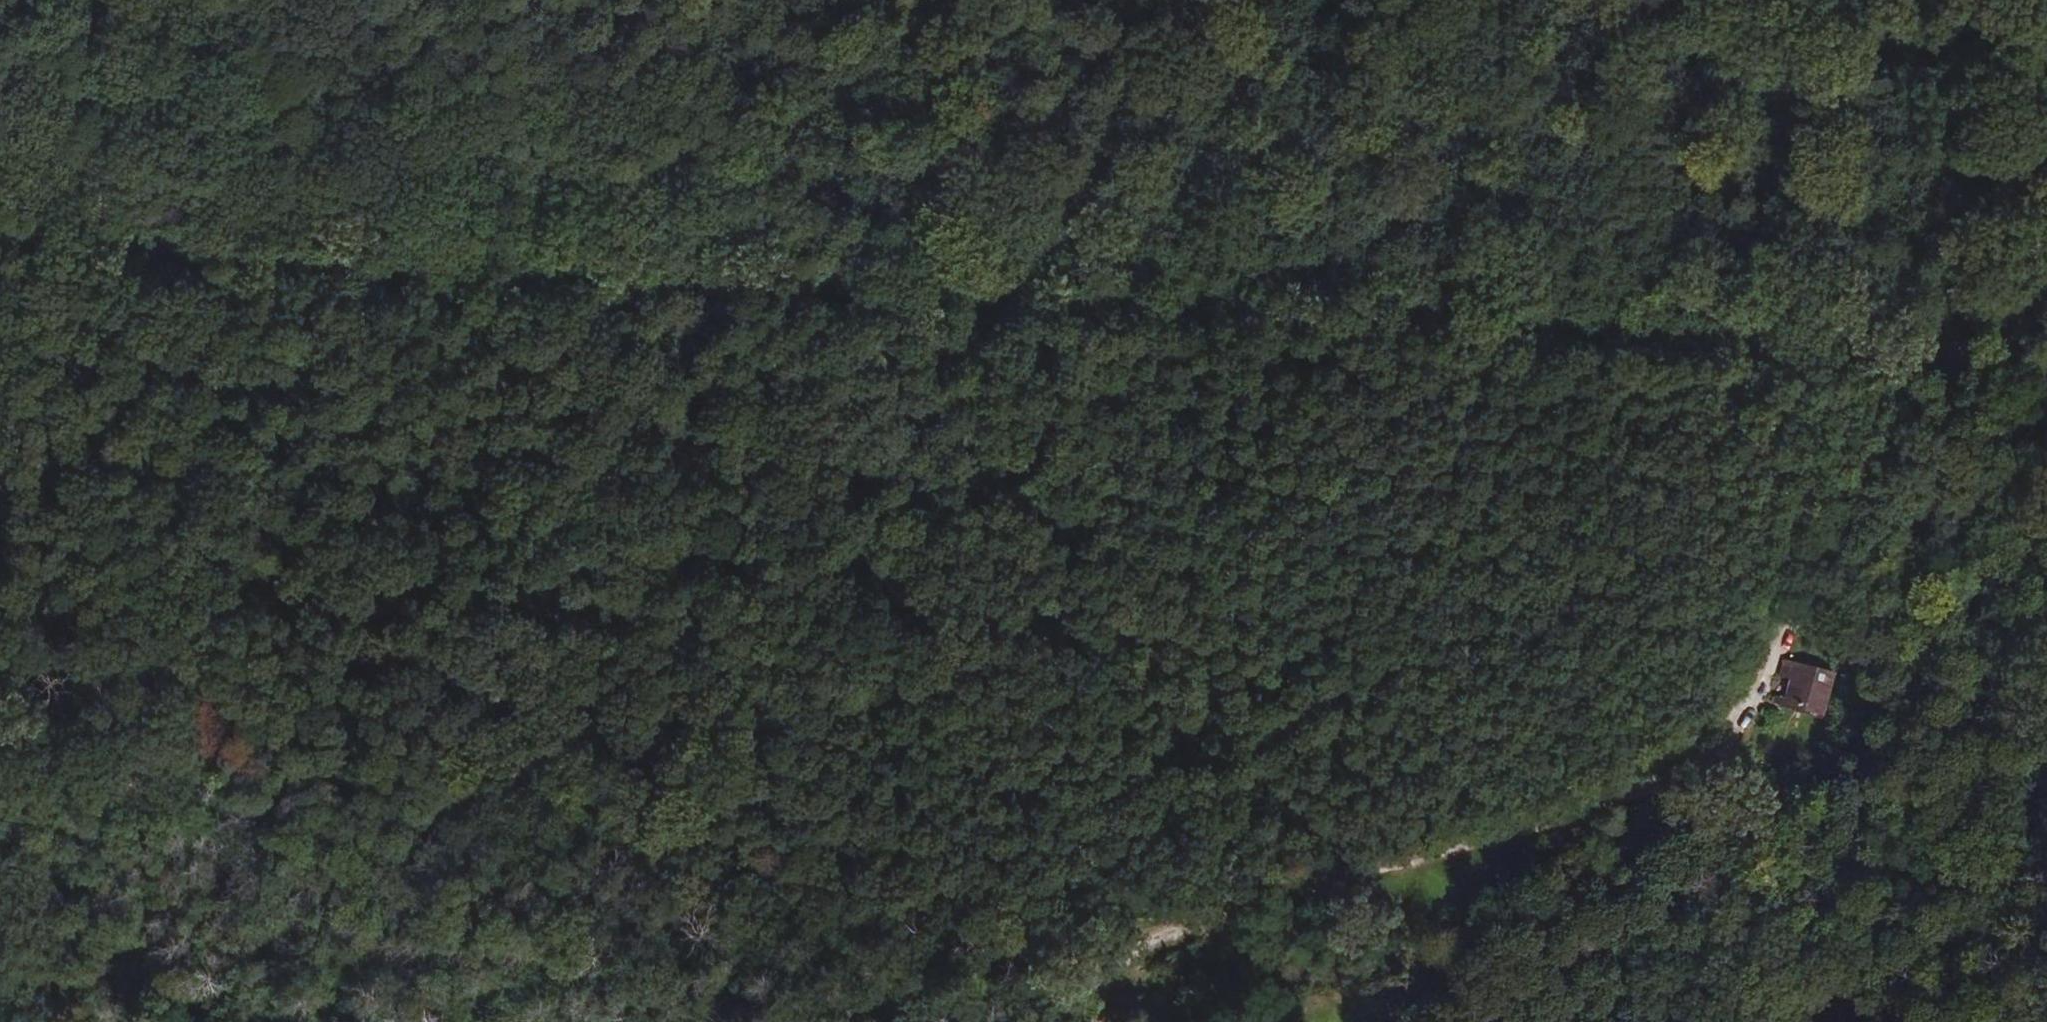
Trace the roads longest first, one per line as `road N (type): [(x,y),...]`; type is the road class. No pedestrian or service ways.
road 1 (track): [(1950,354),(243,262),(0,239)]
road 2 (track): [(1745,1021),(1804,940),(1858,820),(1898,585),(1950,354)]

